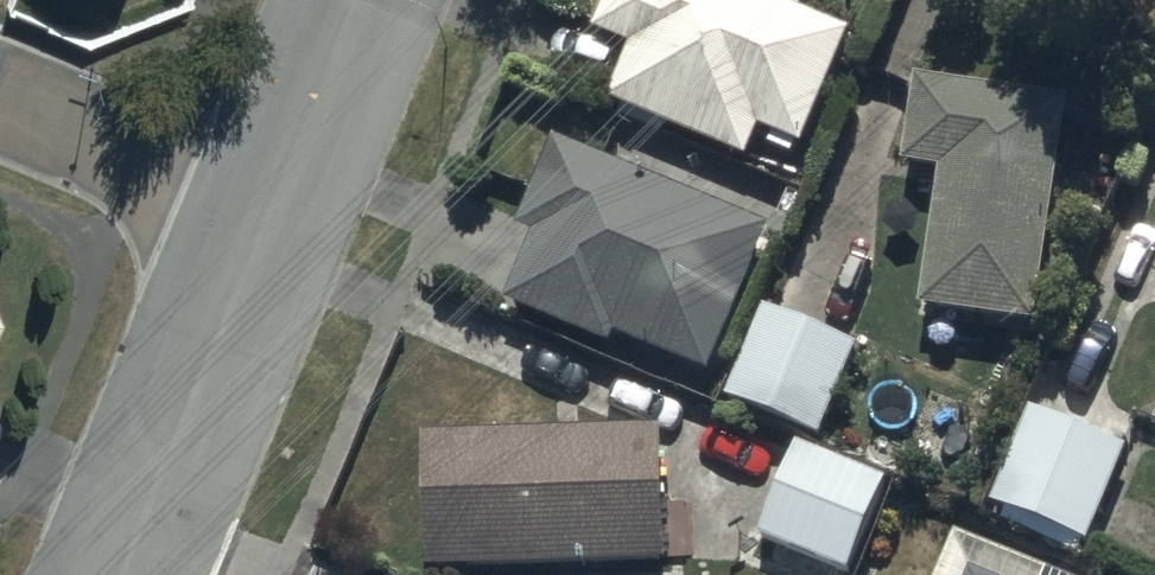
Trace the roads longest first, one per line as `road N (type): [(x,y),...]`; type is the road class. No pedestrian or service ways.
road 1 (residential): [(132,574),(288,214)]
road 2 (residential): [(288,214),(0,99)]
road 3 (residential): [(288,214),(379,0)]

